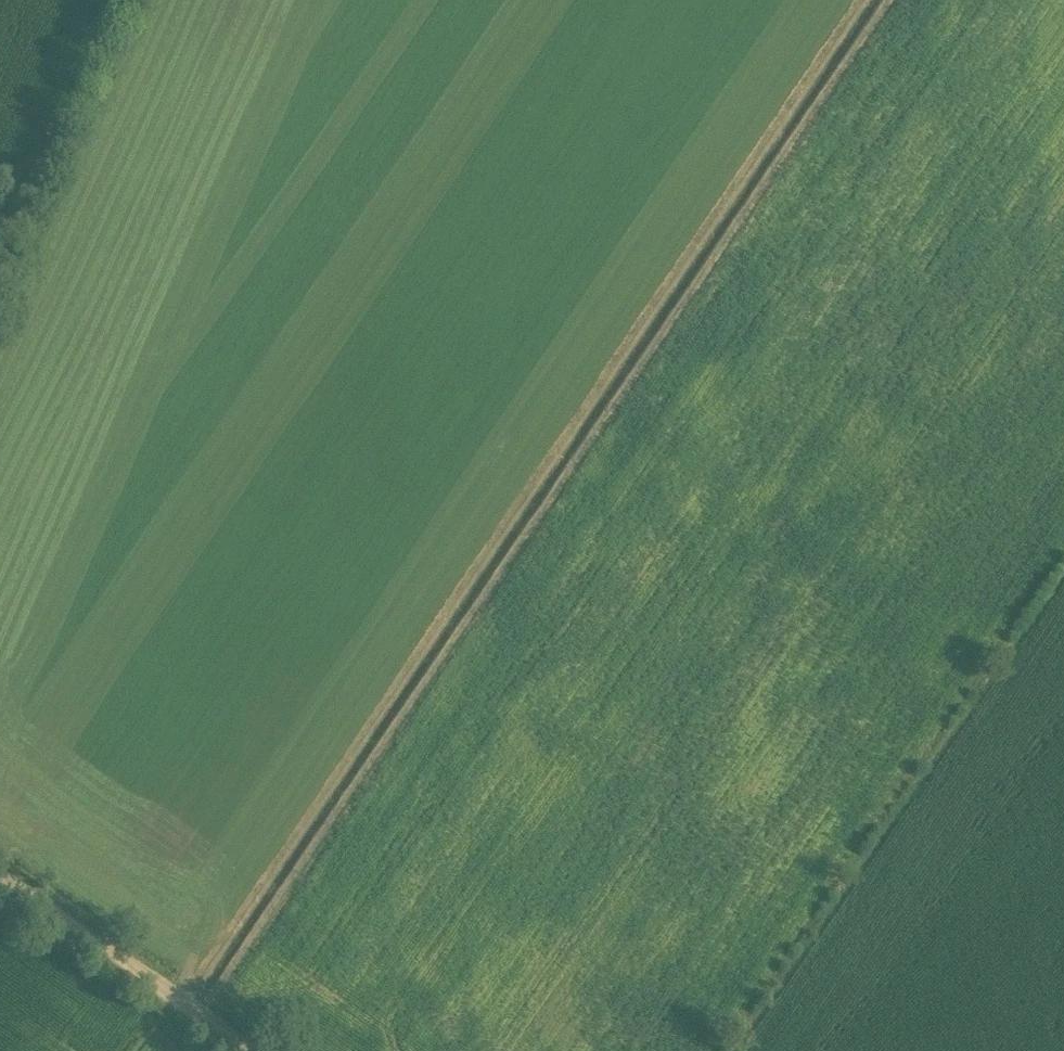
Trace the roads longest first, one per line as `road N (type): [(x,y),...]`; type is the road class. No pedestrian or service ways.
road 1 (track): [(0,876),(251,1050)]

